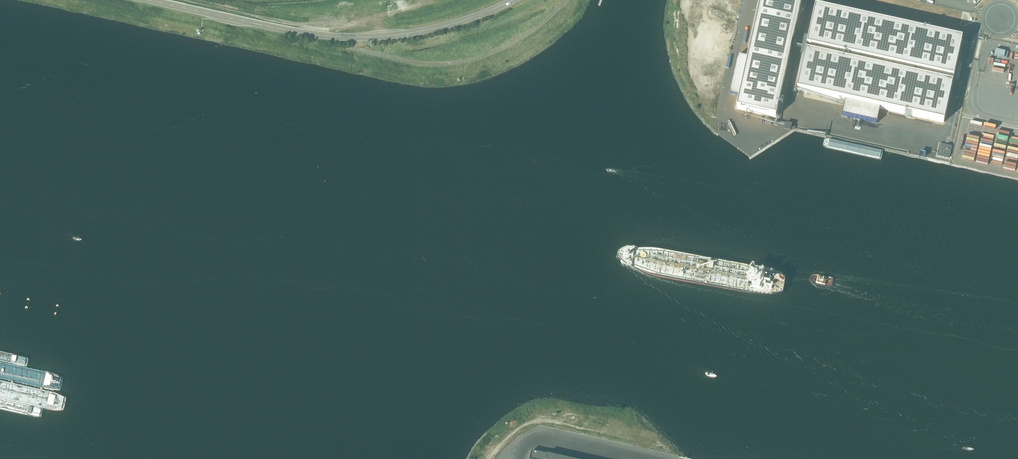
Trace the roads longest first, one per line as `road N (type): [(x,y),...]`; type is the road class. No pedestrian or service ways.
road 1 (primary): [(513,0),(429,29),(348,37),(150,0)]
road 2 (track): [(622,430),(531,420),(487,458)]

